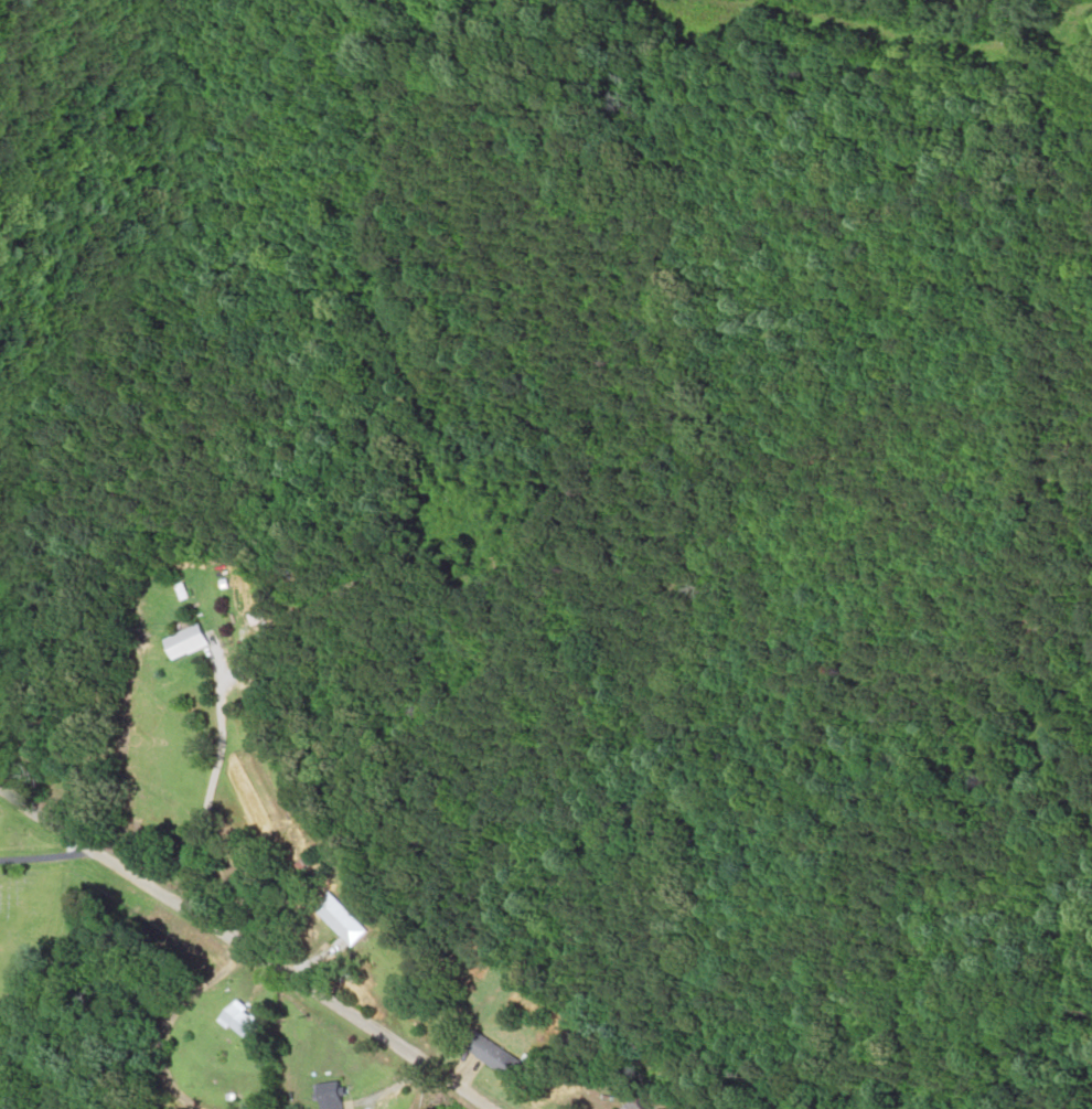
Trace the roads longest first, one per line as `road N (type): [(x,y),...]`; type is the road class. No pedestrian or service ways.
road 1 (residential): [(510,1108),(0,784)]

